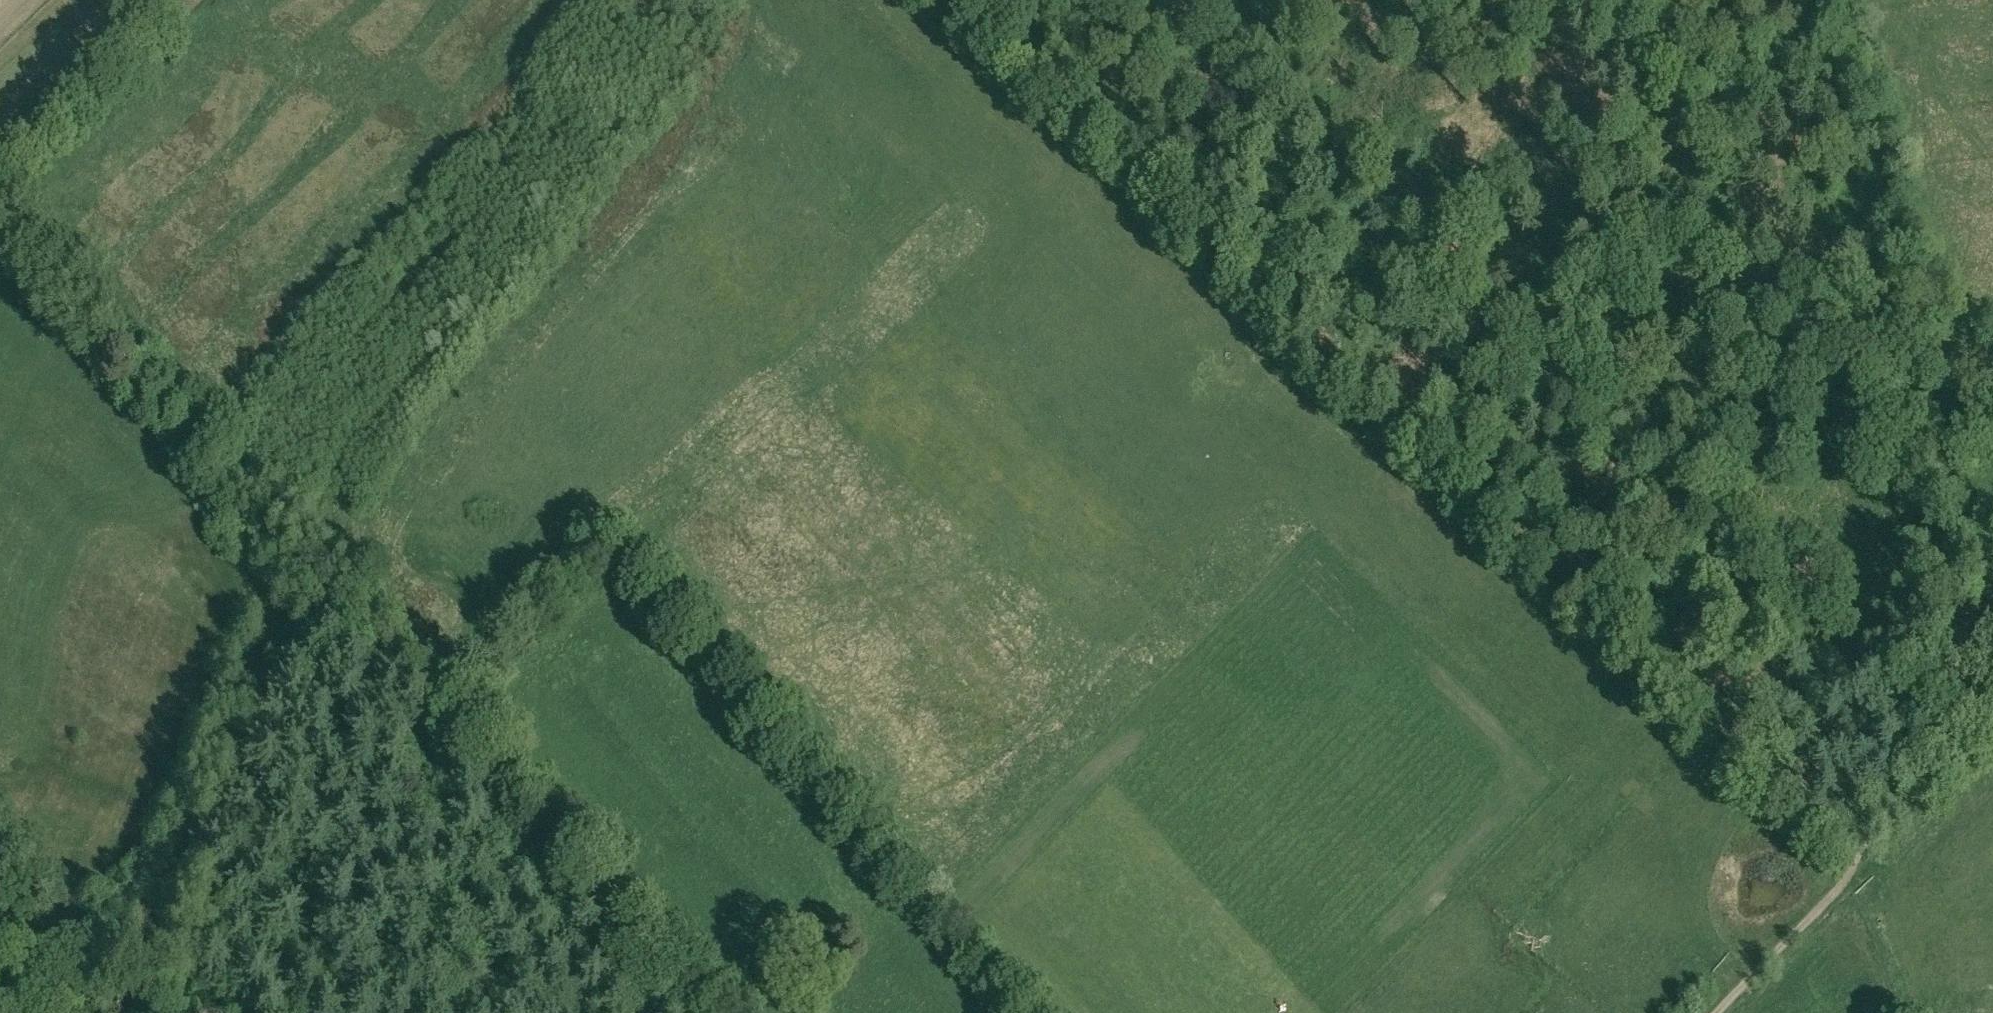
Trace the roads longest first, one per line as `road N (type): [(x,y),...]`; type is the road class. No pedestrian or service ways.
road 1 (track): [(423,681),(731,1012)]
road 2 (unclassified): [(186,1012),(0,881)]
road 3 (track): [(1713,1012),(1838,884)]

